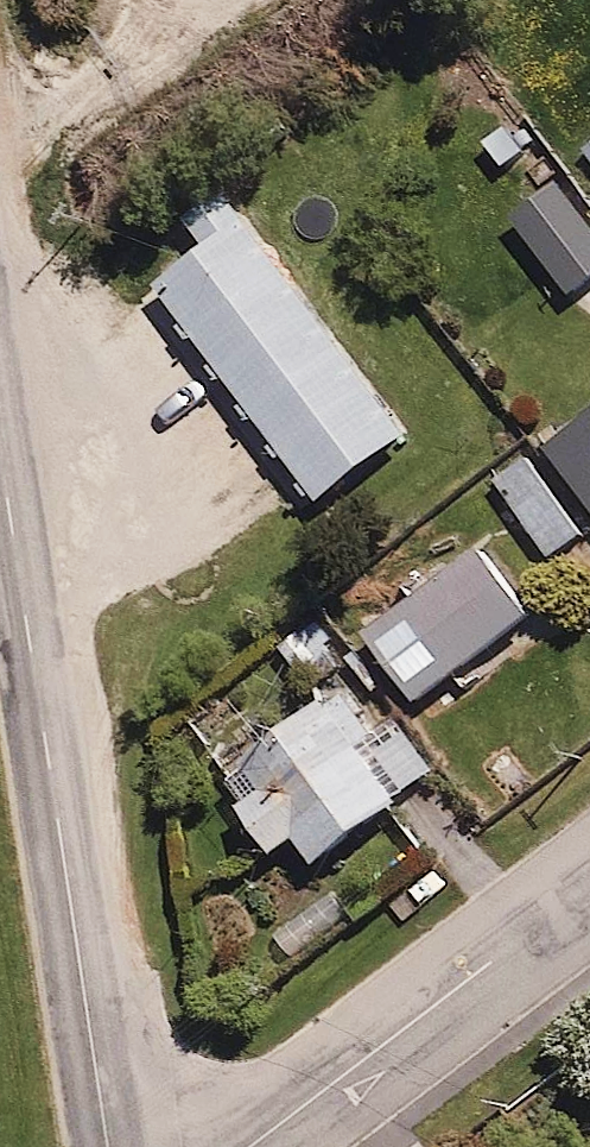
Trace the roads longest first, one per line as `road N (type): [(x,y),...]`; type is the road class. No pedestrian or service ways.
road 1 (tertiary): [(0,444),(107,1146)]
road 2 (residential): [(256,1146),(589,892)]

